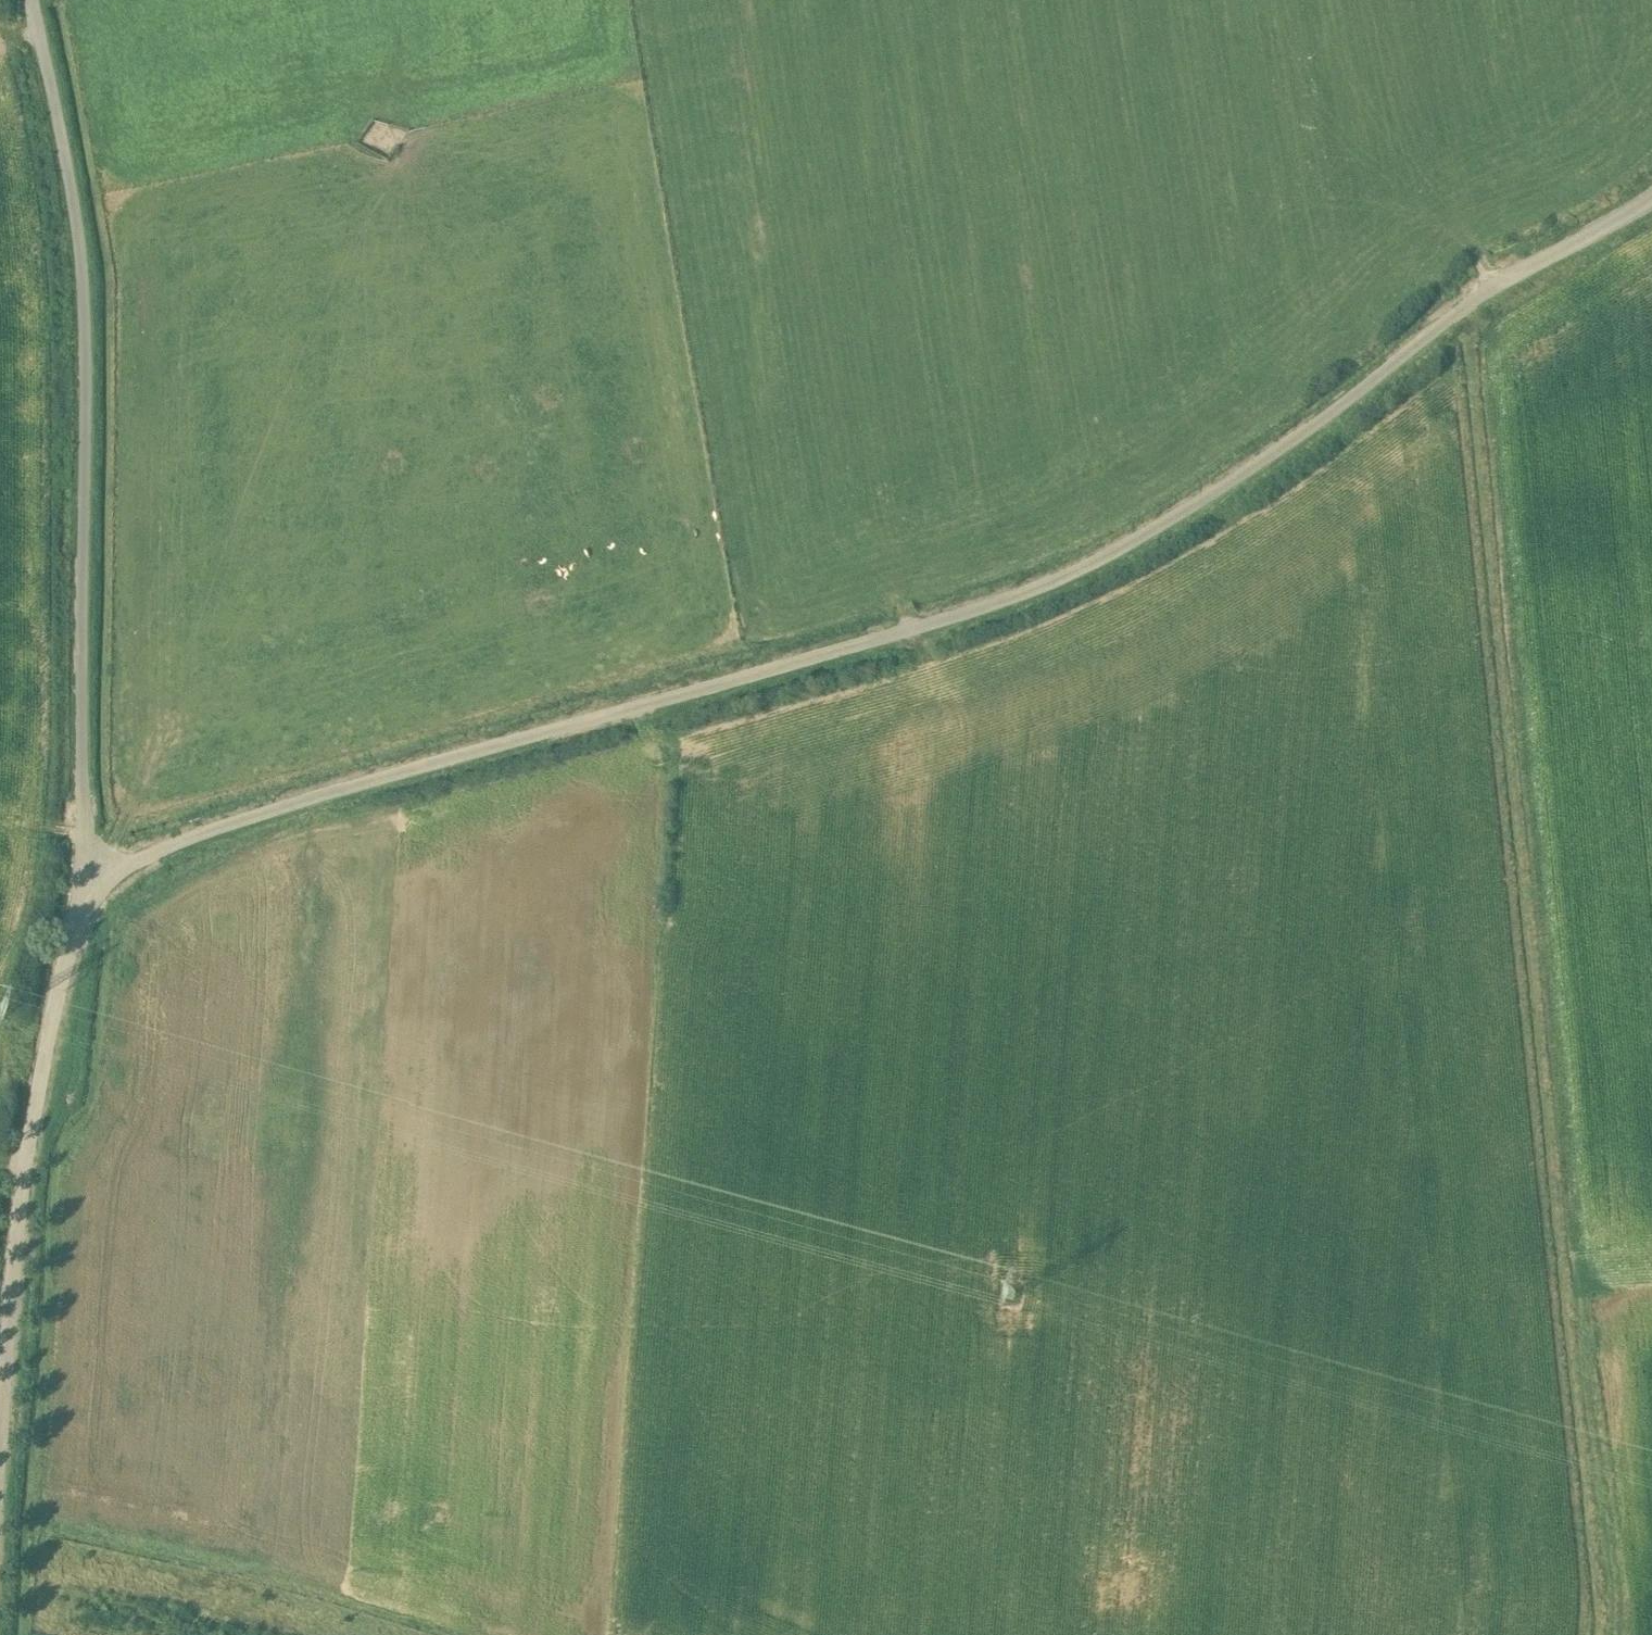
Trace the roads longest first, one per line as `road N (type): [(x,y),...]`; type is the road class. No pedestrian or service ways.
road 1 (unclassified): [(1651,199),(1504,270),(1350,403),(1105,560),(1011,599),(810,660),(208,828),(128,859),(85,889)]
road 2 (unclassified): [(34,0),(86,307),(85,889)]
road 3 (unclassified): [(85,889),(30,1176),(0,1513)]

